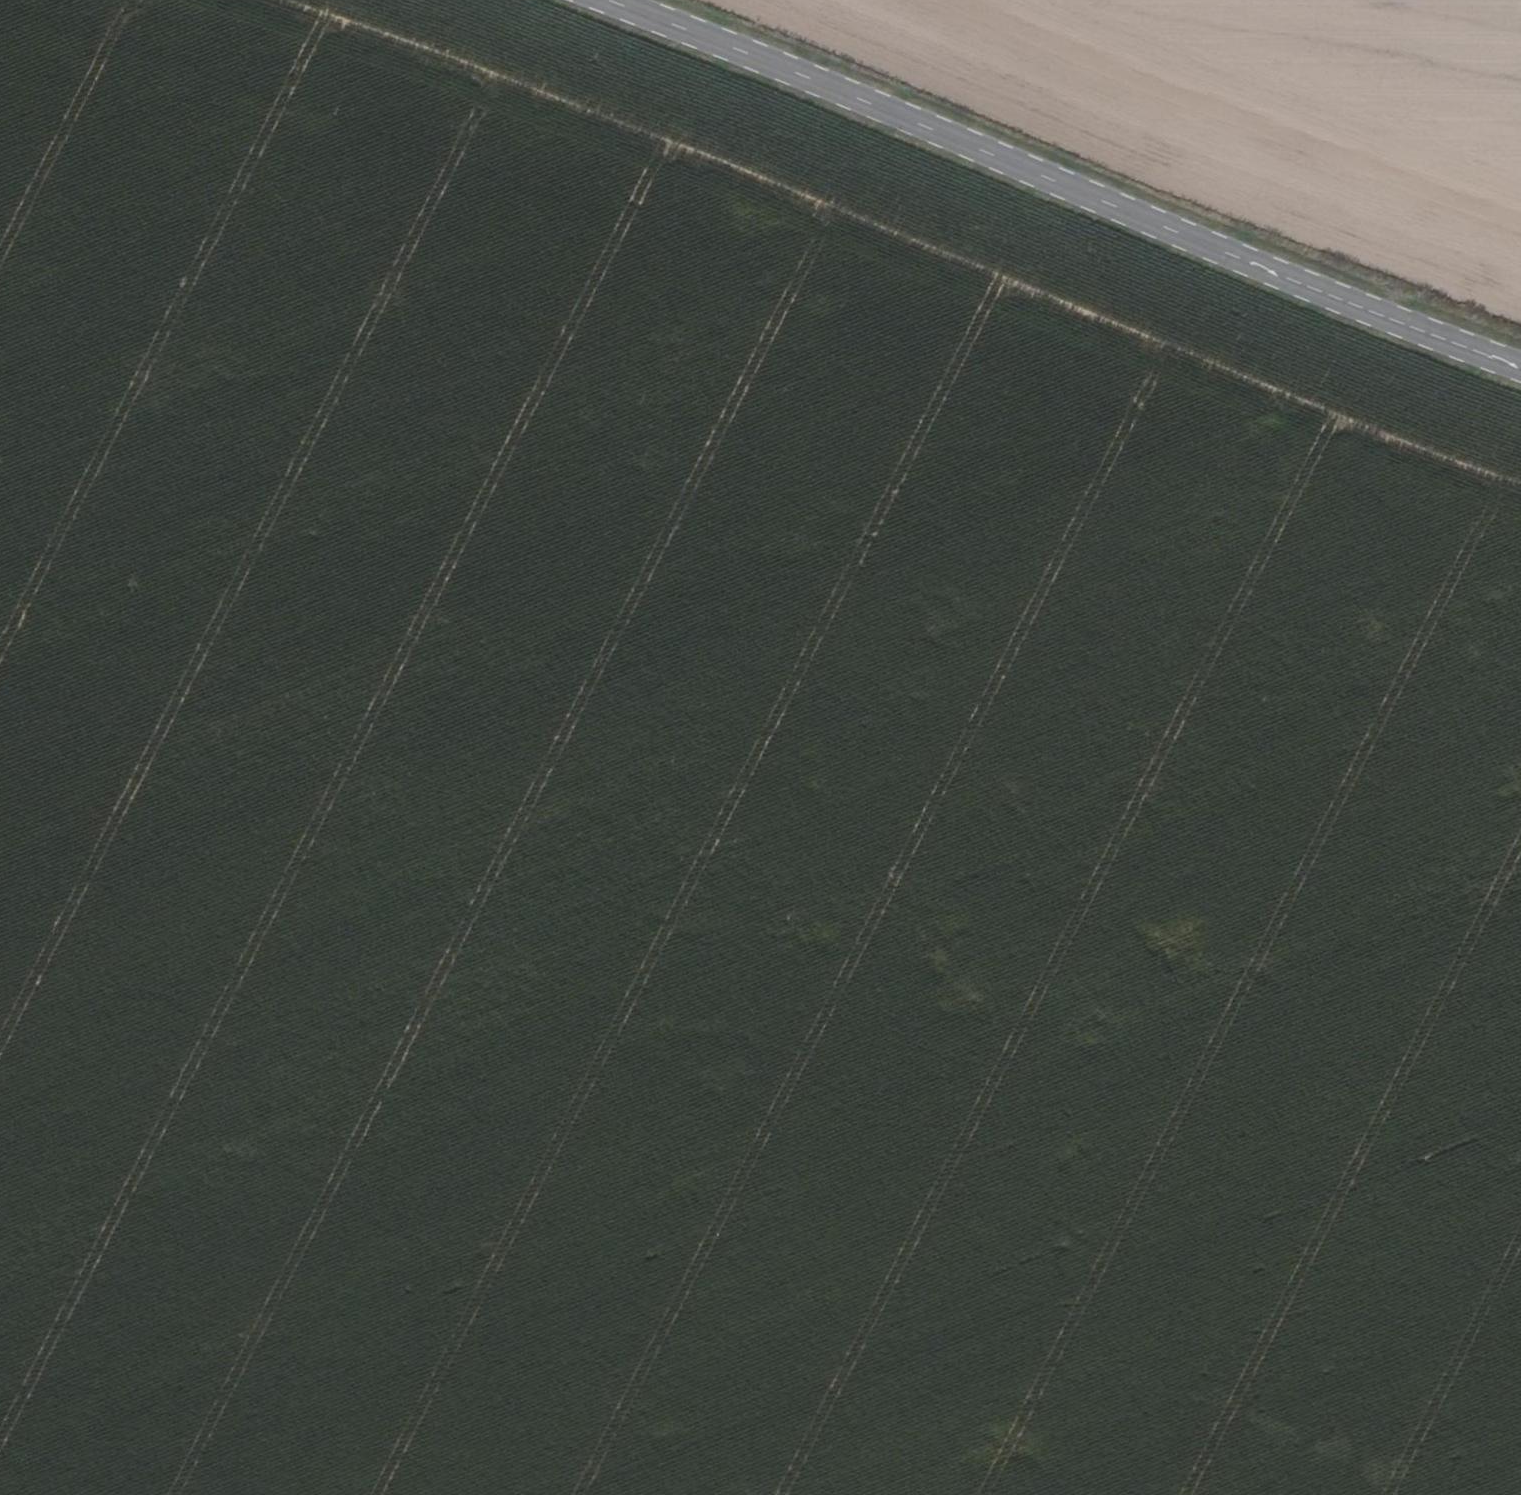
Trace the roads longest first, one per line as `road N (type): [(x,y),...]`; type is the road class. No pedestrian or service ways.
road 1 (tertiary): [(612,0),(1520,367)]

